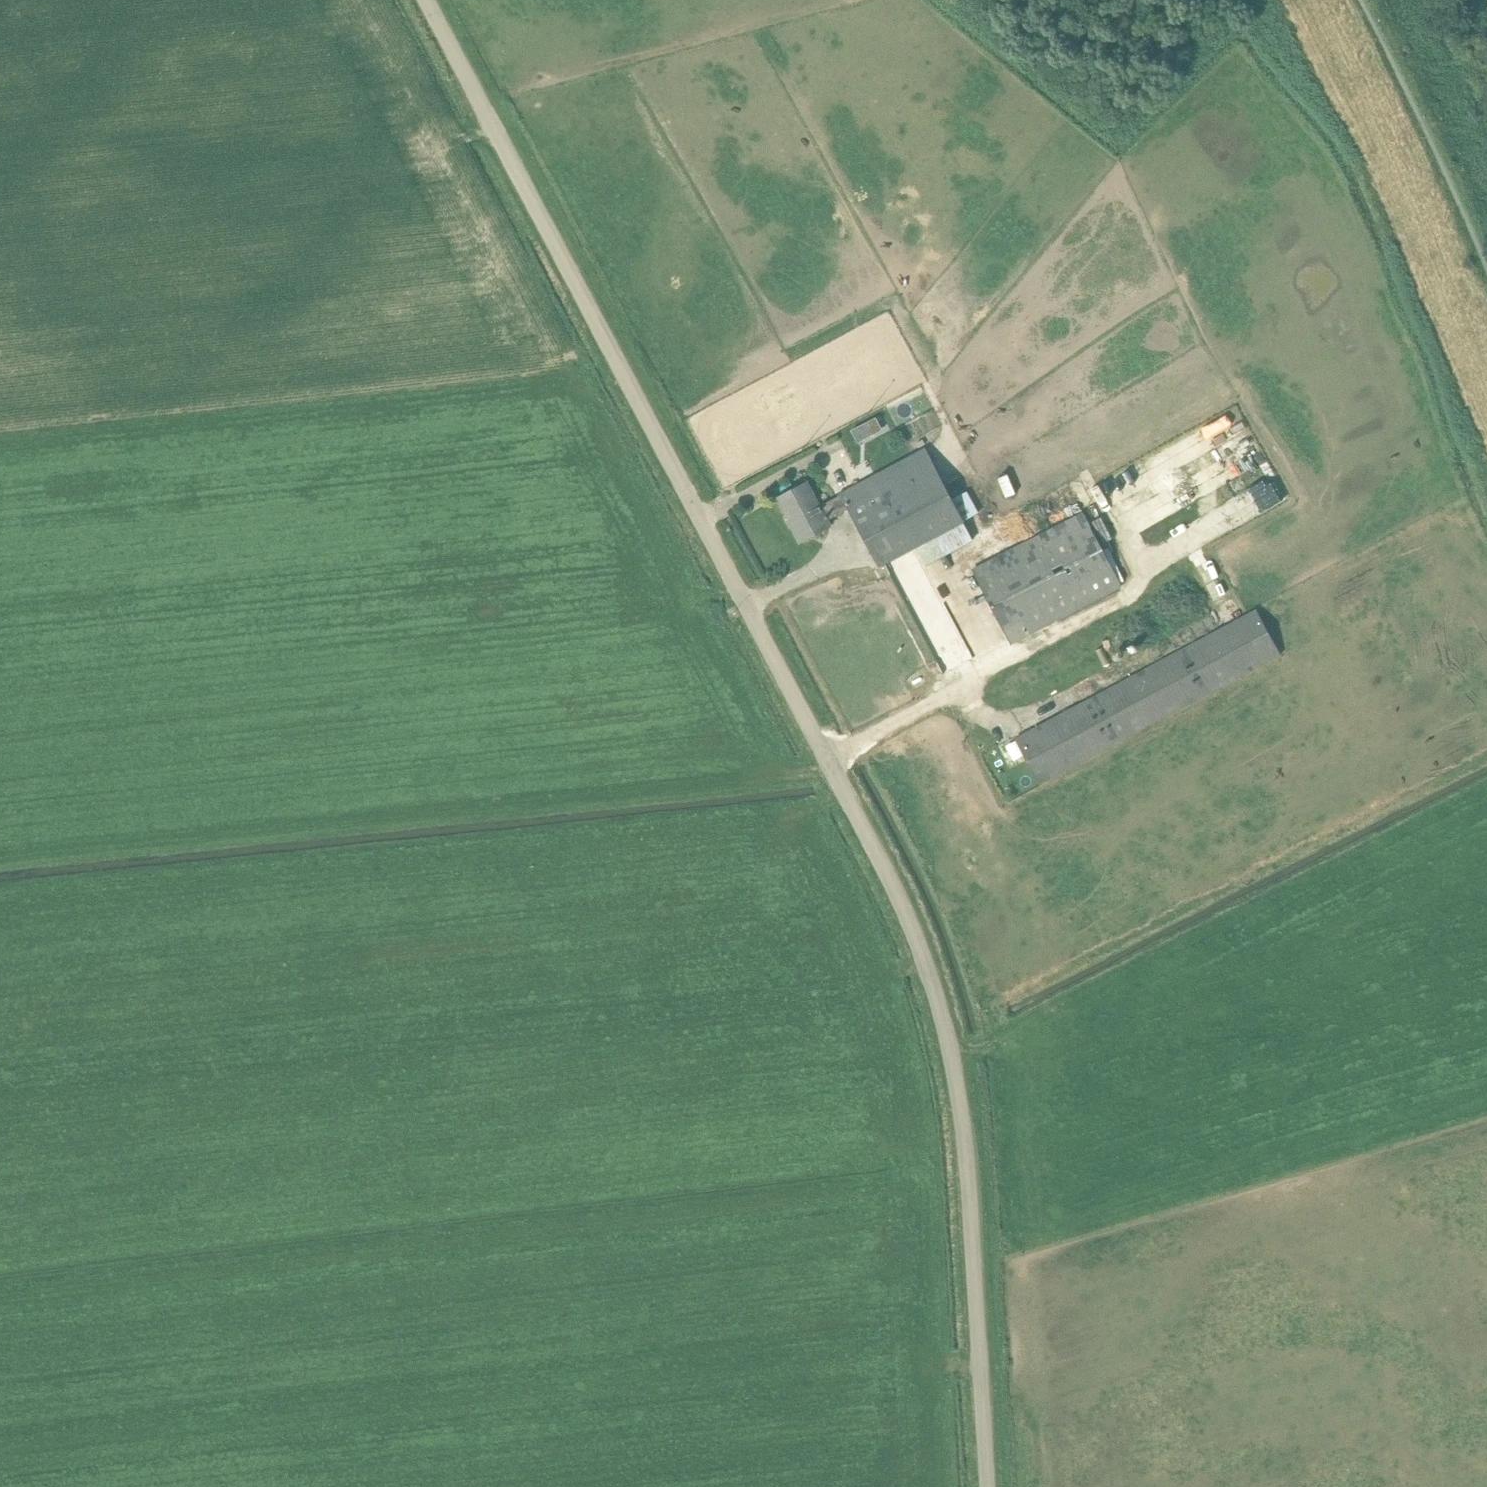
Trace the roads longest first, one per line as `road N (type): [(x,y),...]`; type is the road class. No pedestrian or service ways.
road 1 (unclassified): [(987,1486),(962,1116),(913,925),(425,0)]

